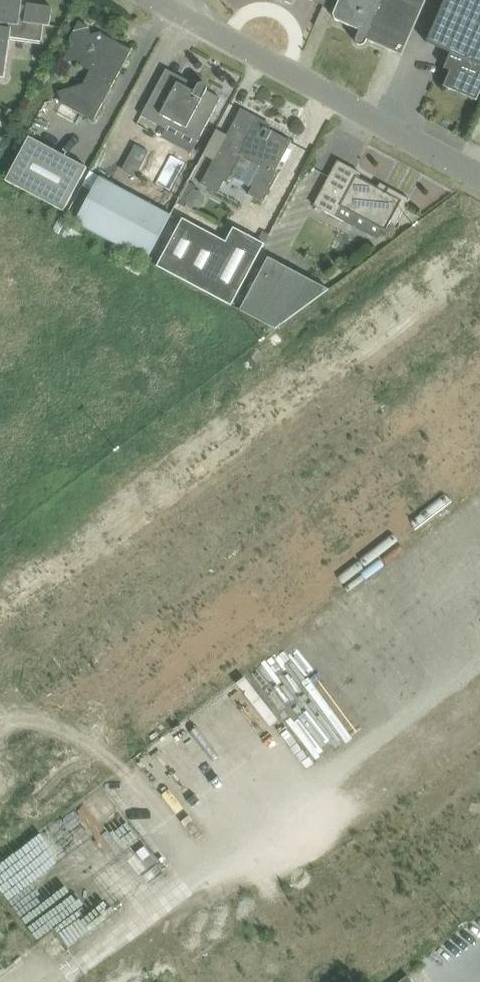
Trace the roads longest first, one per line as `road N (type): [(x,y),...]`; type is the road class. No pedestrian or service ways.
road 1 (unclassified): [(479,178),(164,3)]

